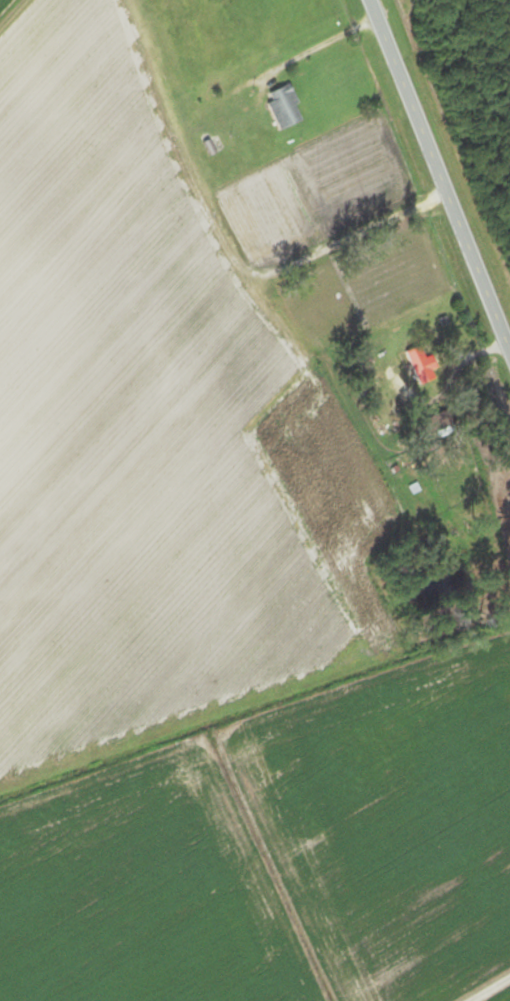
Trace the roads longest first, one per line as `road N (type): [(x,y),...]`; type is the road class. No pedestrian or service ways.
road 1 (primary): [(509,333),(387,0)]

